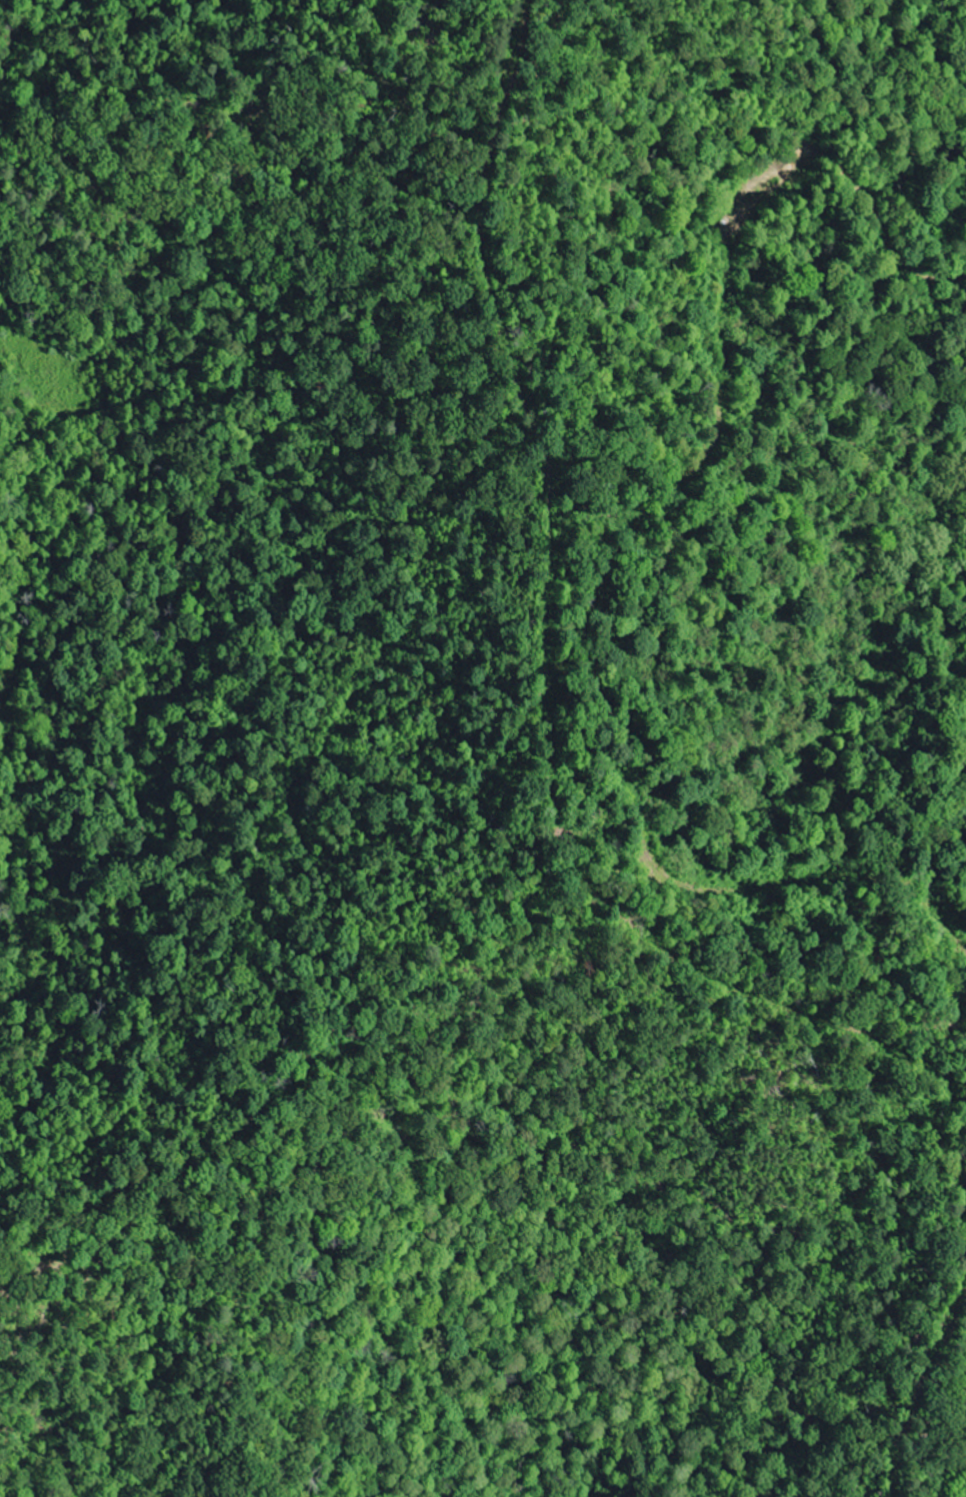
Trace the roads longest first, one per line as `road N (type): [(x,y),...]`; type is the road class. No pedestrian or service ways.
road 1 (residential): [(965,237),(919,232),(874,162),(833,127)]

